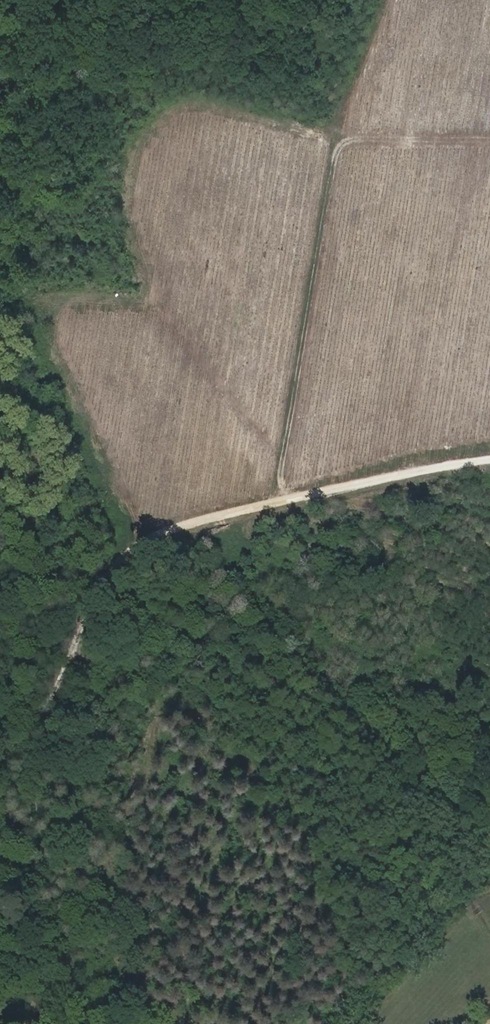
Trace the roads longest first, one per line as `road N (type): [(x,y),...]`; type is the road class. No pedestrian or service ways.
road 1 (track): [(489,471),(152,534),(85,619),(60,713),(0,764)]

